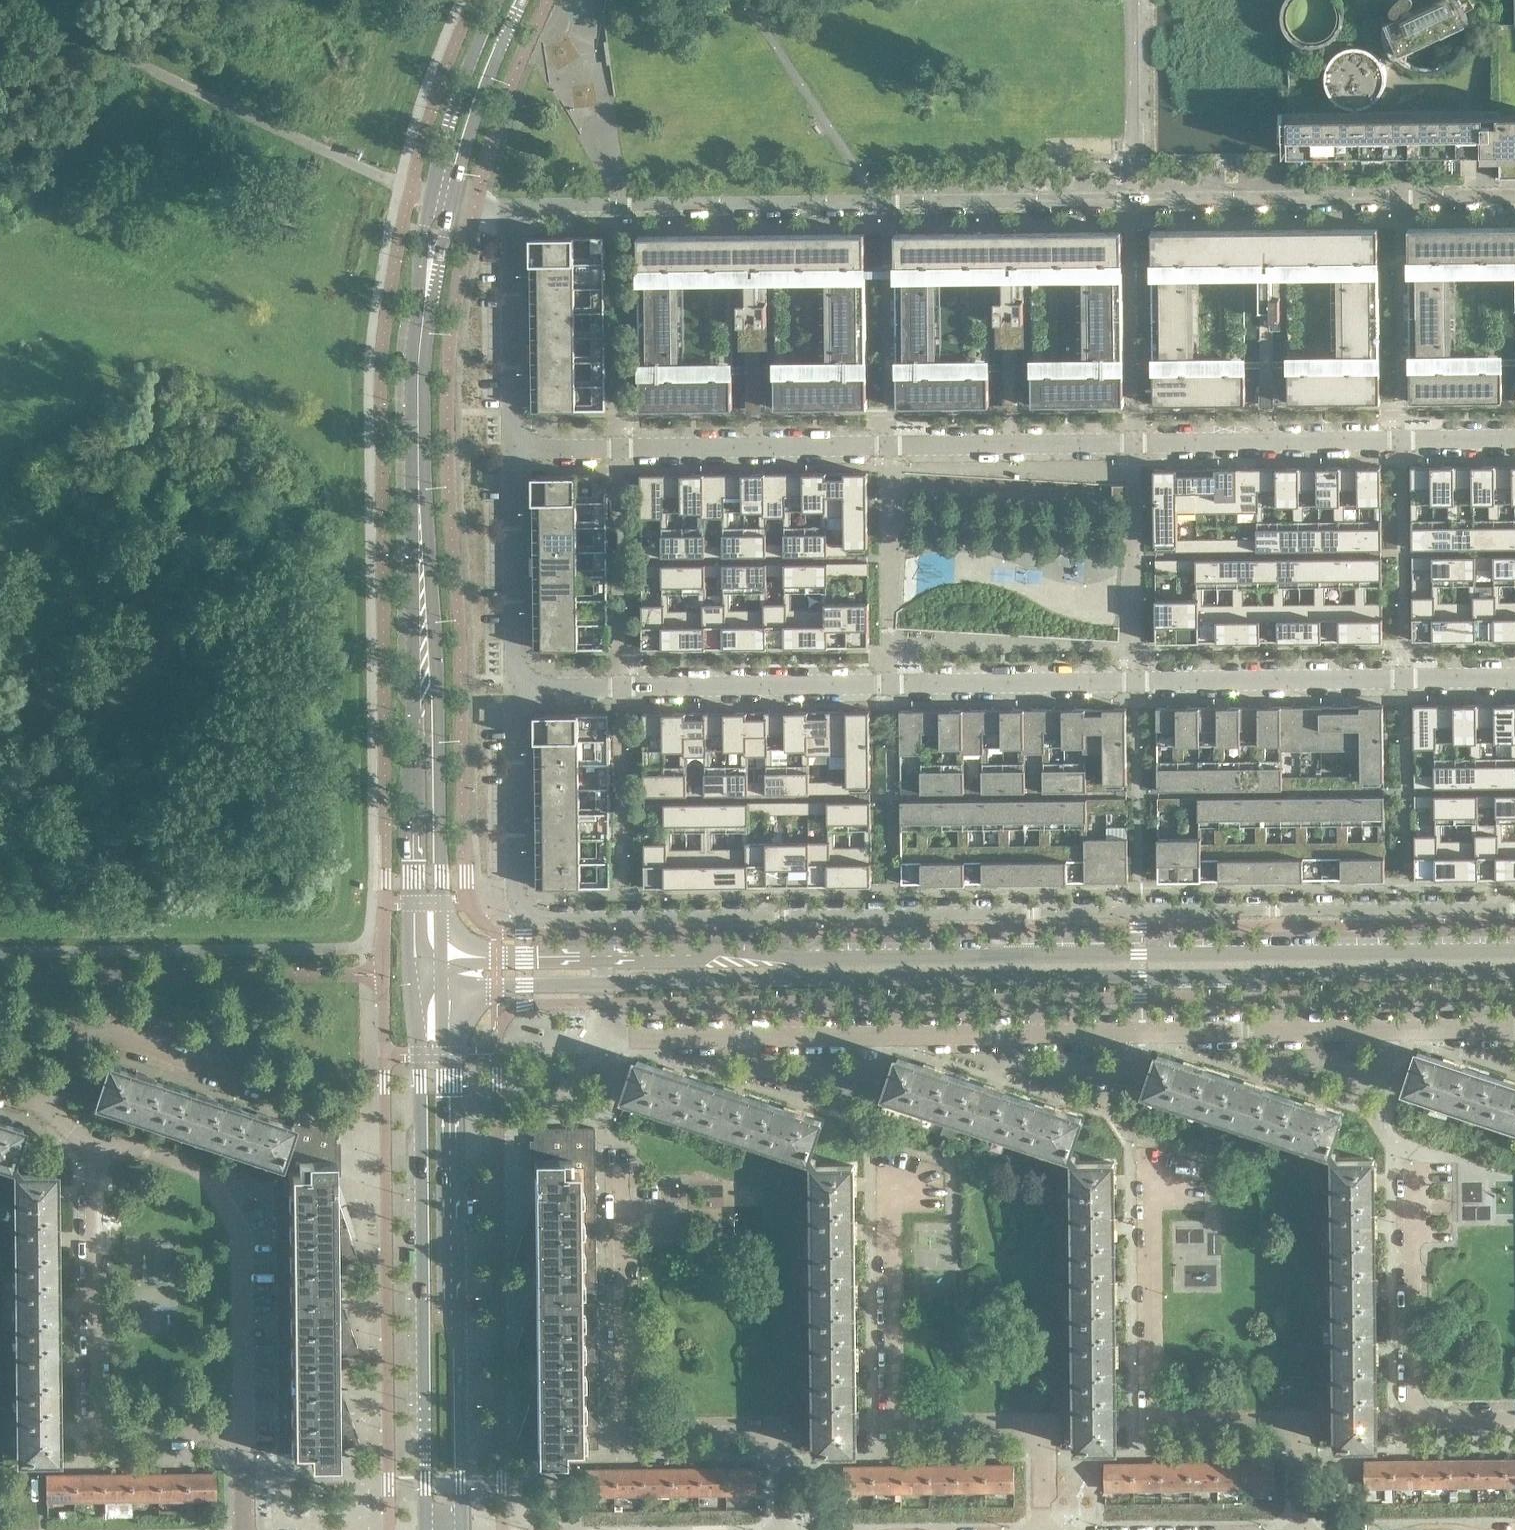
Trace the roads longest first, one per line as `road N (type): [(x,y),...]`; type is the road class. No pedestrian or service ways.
road 1 (residential): [(1514,907),(539,917),(516,898),(513,683)]
road 2 (unclassified): [(508,207),(1514,192)]
road 3 (residential): [(513,683),(1514,676)]
road 4 (residential): [(603,983),(607,1017),(622,1035),(642,1039),(1514,1031)]
road 5 (tertiary): [(1514,950),(602,958)]
road 6 (tertiary): [(603,983),(1514,971)]
road 7 (secondary): [(443,196),(419,253),(410,378),(417,973)]
road 8 (secondary): [(444,958),(424,379),(443,196)]
road 9 (residential): [(881,443),(1514,436)]
road 10 (secondary): [(417,973),(422,1529)]
road 11 (secondary): [(462,1529),(445,988)]
road 12 (residential): [(779,1529),(779,1461),(754,1429),(652,1434),(629,1428),(623,1410),(622,1223),(673,1218)]
road 13 (residential): [(1297,1529),(1296,1427),(1285,1417),(1160,1417),(1152,1400),(1153,1177)]
road 14 (residential): [(1041,1529),(1042,1464),(1033,1438),(1013,1424),(924,1429),(898,1421),(891,1392),(891,1204),(916,1188)]
road 15 (residential): [(243,1430),(104,1432),(93,1415),(93,1141)]
road 16 (residential): [(243,1430),(237,1235),(204,1172),(93,1141)]
road 17 (residential): [(881,443),(511,448)]
road 18 (residential): [(1514,1420),(1422,1412),(1415,1393),(1416,1177)]
road 19 (residential): [(46,1111),(79,1025),(276,1089)]
road 20 (residential): [(508,207),(511,448)]
road 21 (residential): [(511,448),(513,683)]
road 22 (secondary): [(443,196),(478,76),(512,0)]
road 23 (tertiary): [(445,988),(603,983)]
road 24 (tertiary): [(602,958),(444,958)]

